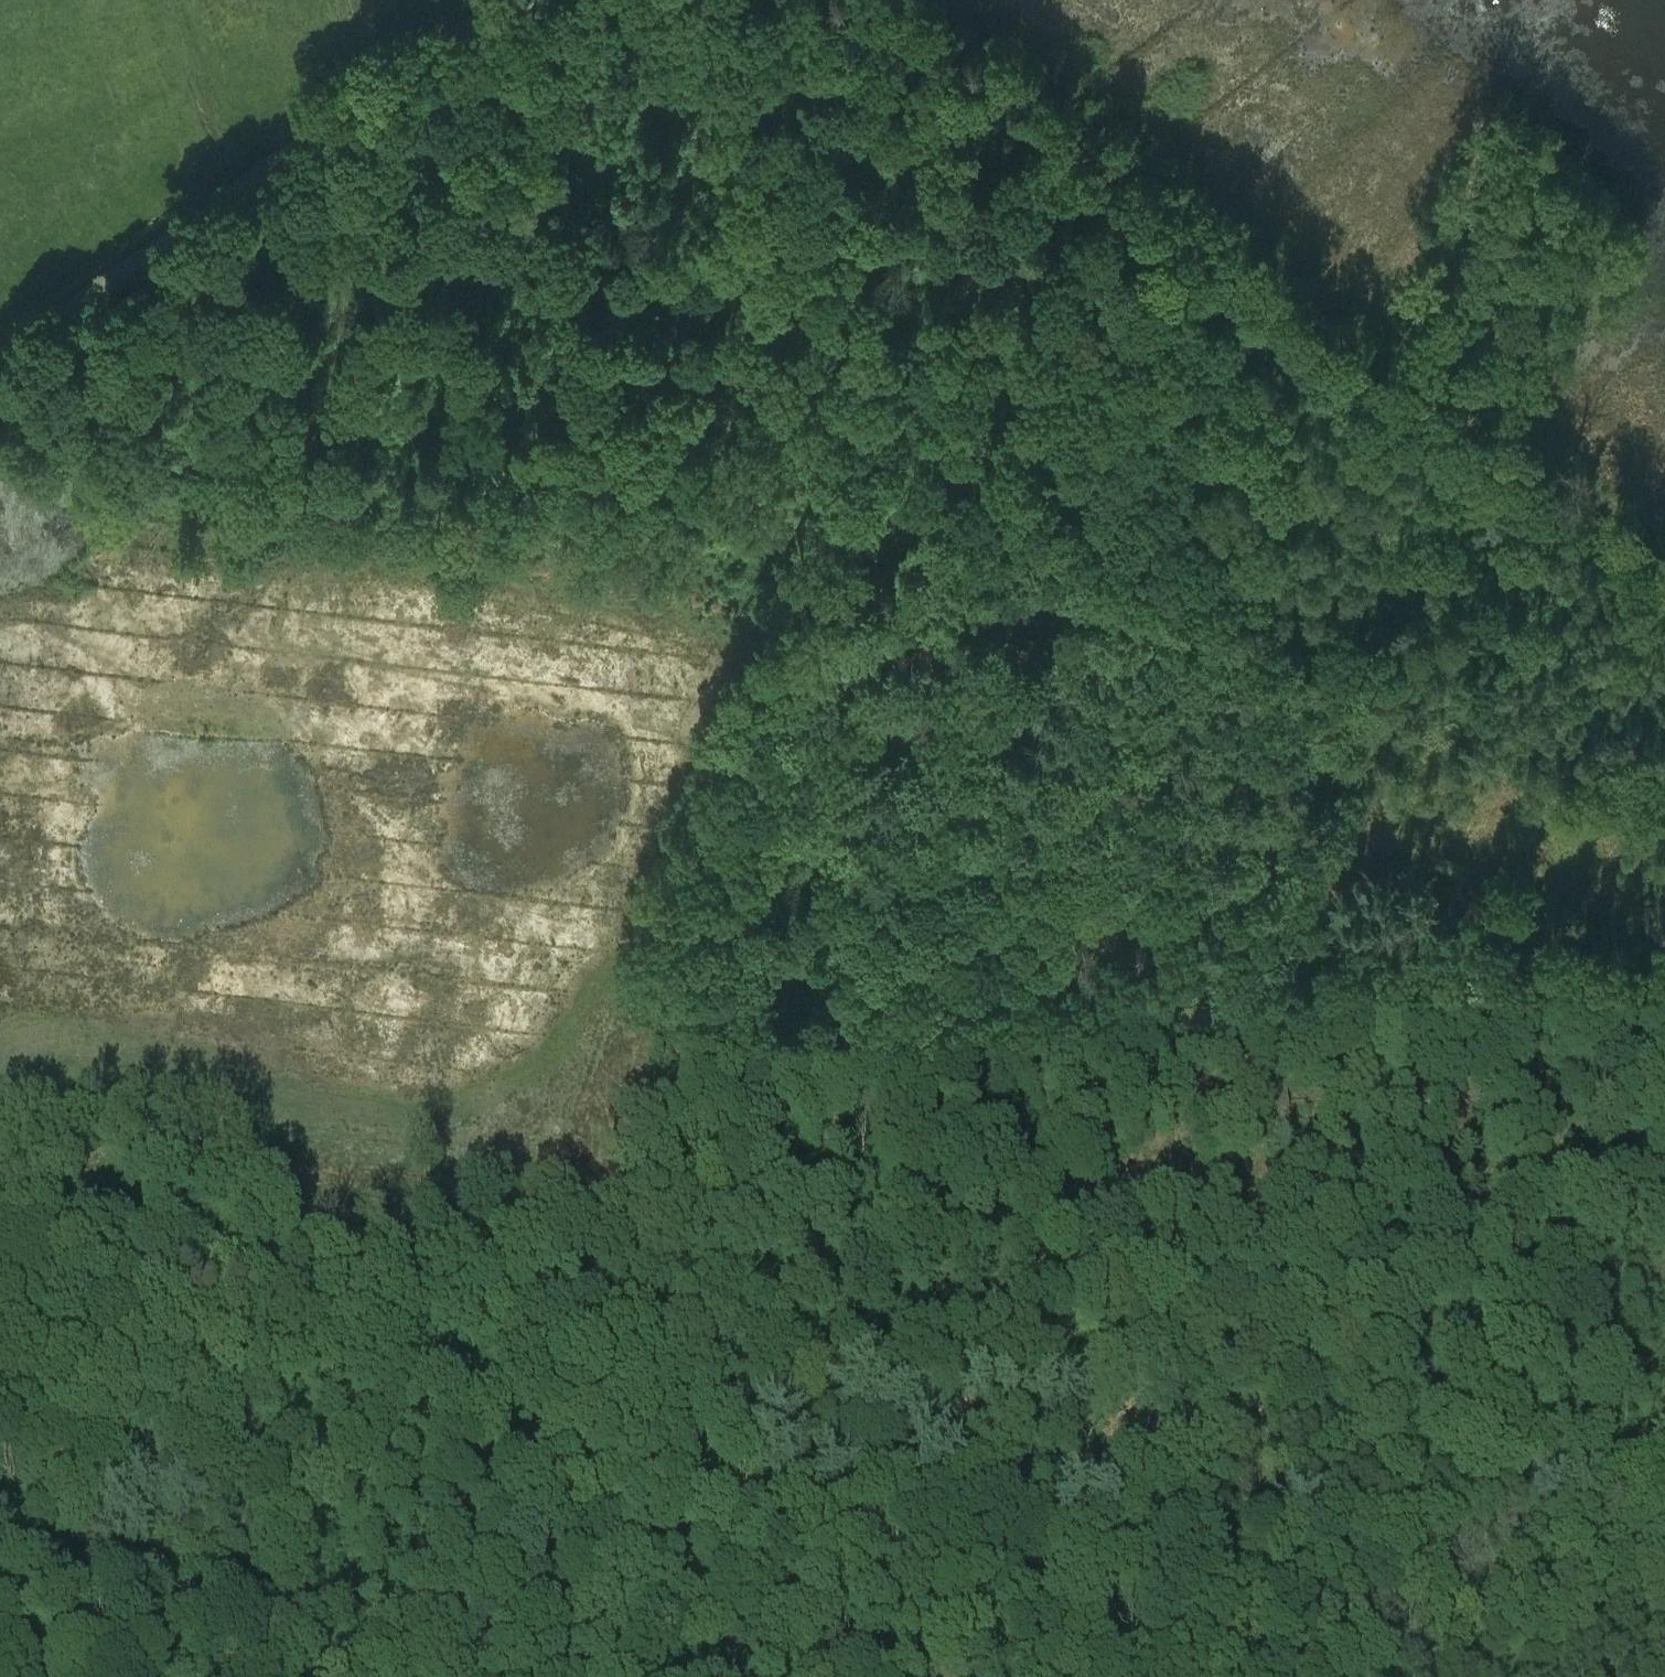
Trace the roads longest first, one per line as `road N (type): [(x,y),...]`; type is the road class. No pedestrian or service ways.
road 1 (unclassified): [(0,366),(511,0)]

